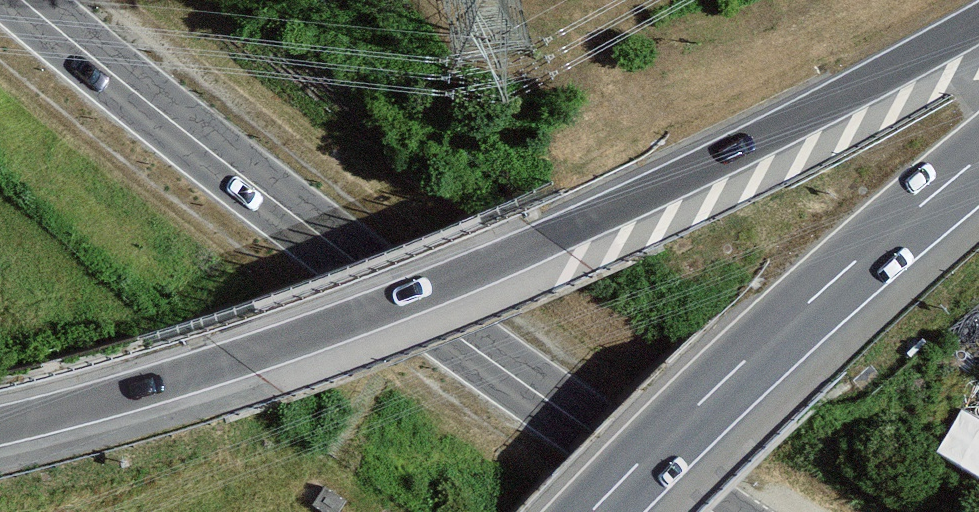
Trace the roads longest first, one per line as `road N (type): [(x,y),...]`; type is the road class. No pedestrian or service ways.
road 1 (motorway): [(0,425),(237,359),(549,239),(978,21)]
road 2 (primary): [(713,511),(269,196),(23,0)]
road 3 (motorway): [(591,511),(742,363),(978,158)]

